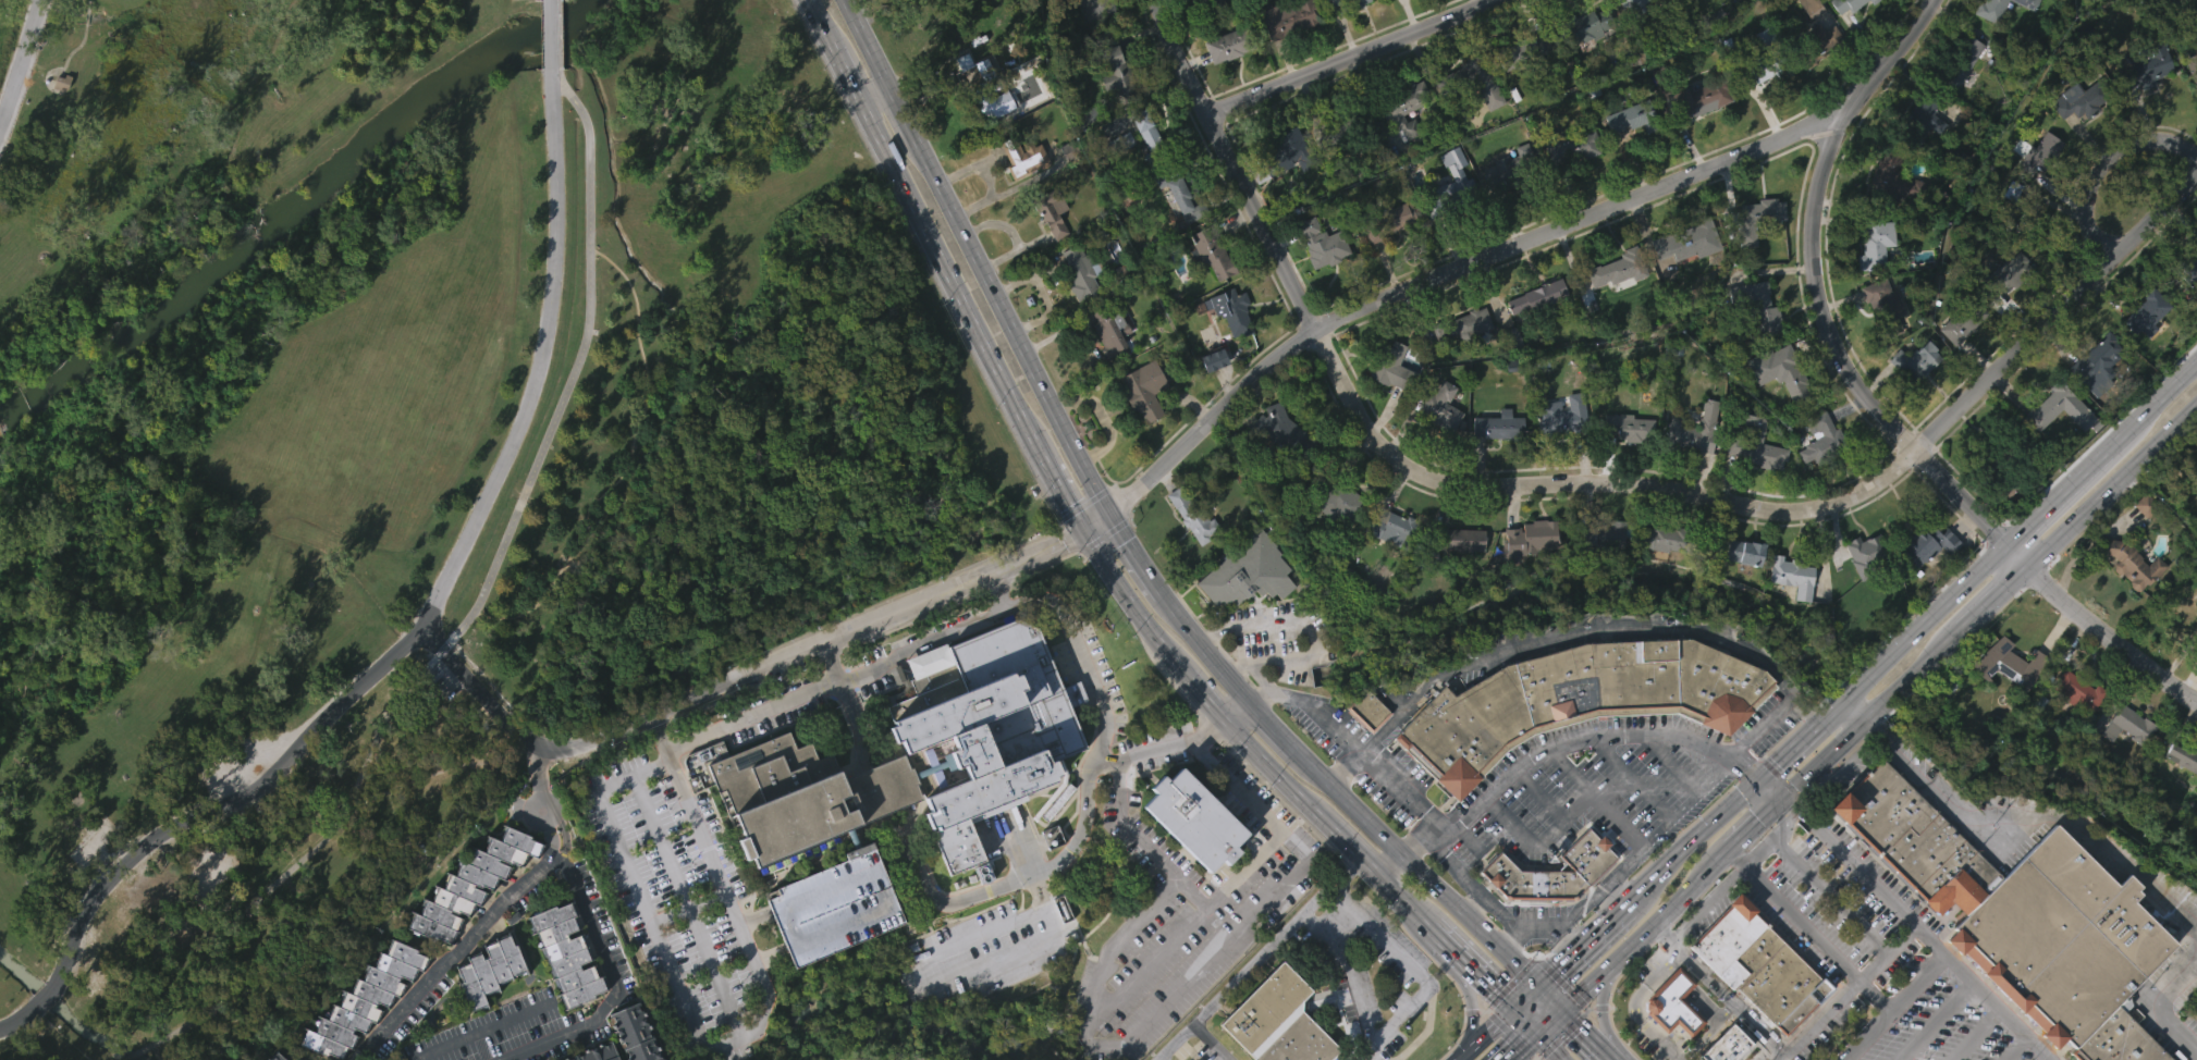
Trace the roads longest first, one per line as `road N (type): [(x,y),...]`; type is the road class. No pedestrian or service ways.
road 1 (tertiary): [(550,70),(553,289),(544,343),(526,414),(419,626),(267,779),(171,833),(87,901),(52,990)]
road 2 (residential): [(1316,331),(1388,456),(1429,479),(1486,488),(1623,482),(1771,509),(1809,508),(1855,496),(1915,449),(2196,174)]
road 3 (residential): [(1110,507),(1316,331),(1797,133),(1843,103)]
road 4 (residential): [(419,626),(471,666),(512,734),(532,748),(562,750),(703,697),(1081,529)]
road 5 (residential): [(2003,542),(1877,410),(1837,348),(1816,288),(1814,217),(1843,103),(1894,57),(1933,0)]
road 6 (primary): [(1110,507),(918,136)]
road 7 (primary): [(861,98),(1040,457)]
road 8 (residential): [(1156,0),(1316,331)]
road 9 (primary): [(1543,985),(1299,747)]
road 10 (residential): [(1207,115),(1496,0)]
road 11 (primary): [(2003,542),(1815,722)]
road 12 (primary): [(1775,801),(1960,627)]
road 13 (primary): [(1535,1033),(1707,866)]
road 14 (primary): [(2025,566),(2196,408)]
road 15 (primary): [(1754,780),(1597,930)]
road 16 (residential): [(2115,256),(2089,210),(2092,176),(2146,141),(2171,141),(2196,159)]
road 17 (primary): [(1081,529),(1185,674)]
road 18 (primary): [(1220,714),(1331,823)]
road 19 (primary): [(2108,446),(2003,542)]
road 20 (primary): [(1434,926),(1468,990),(1459,1059)]
road 21 (primary): [(1249,691),(1167,590)]
road 22 (tertiary): [(34,0),(0,121)]
road 23 (primary): [(2196,364),(2108,446)]

